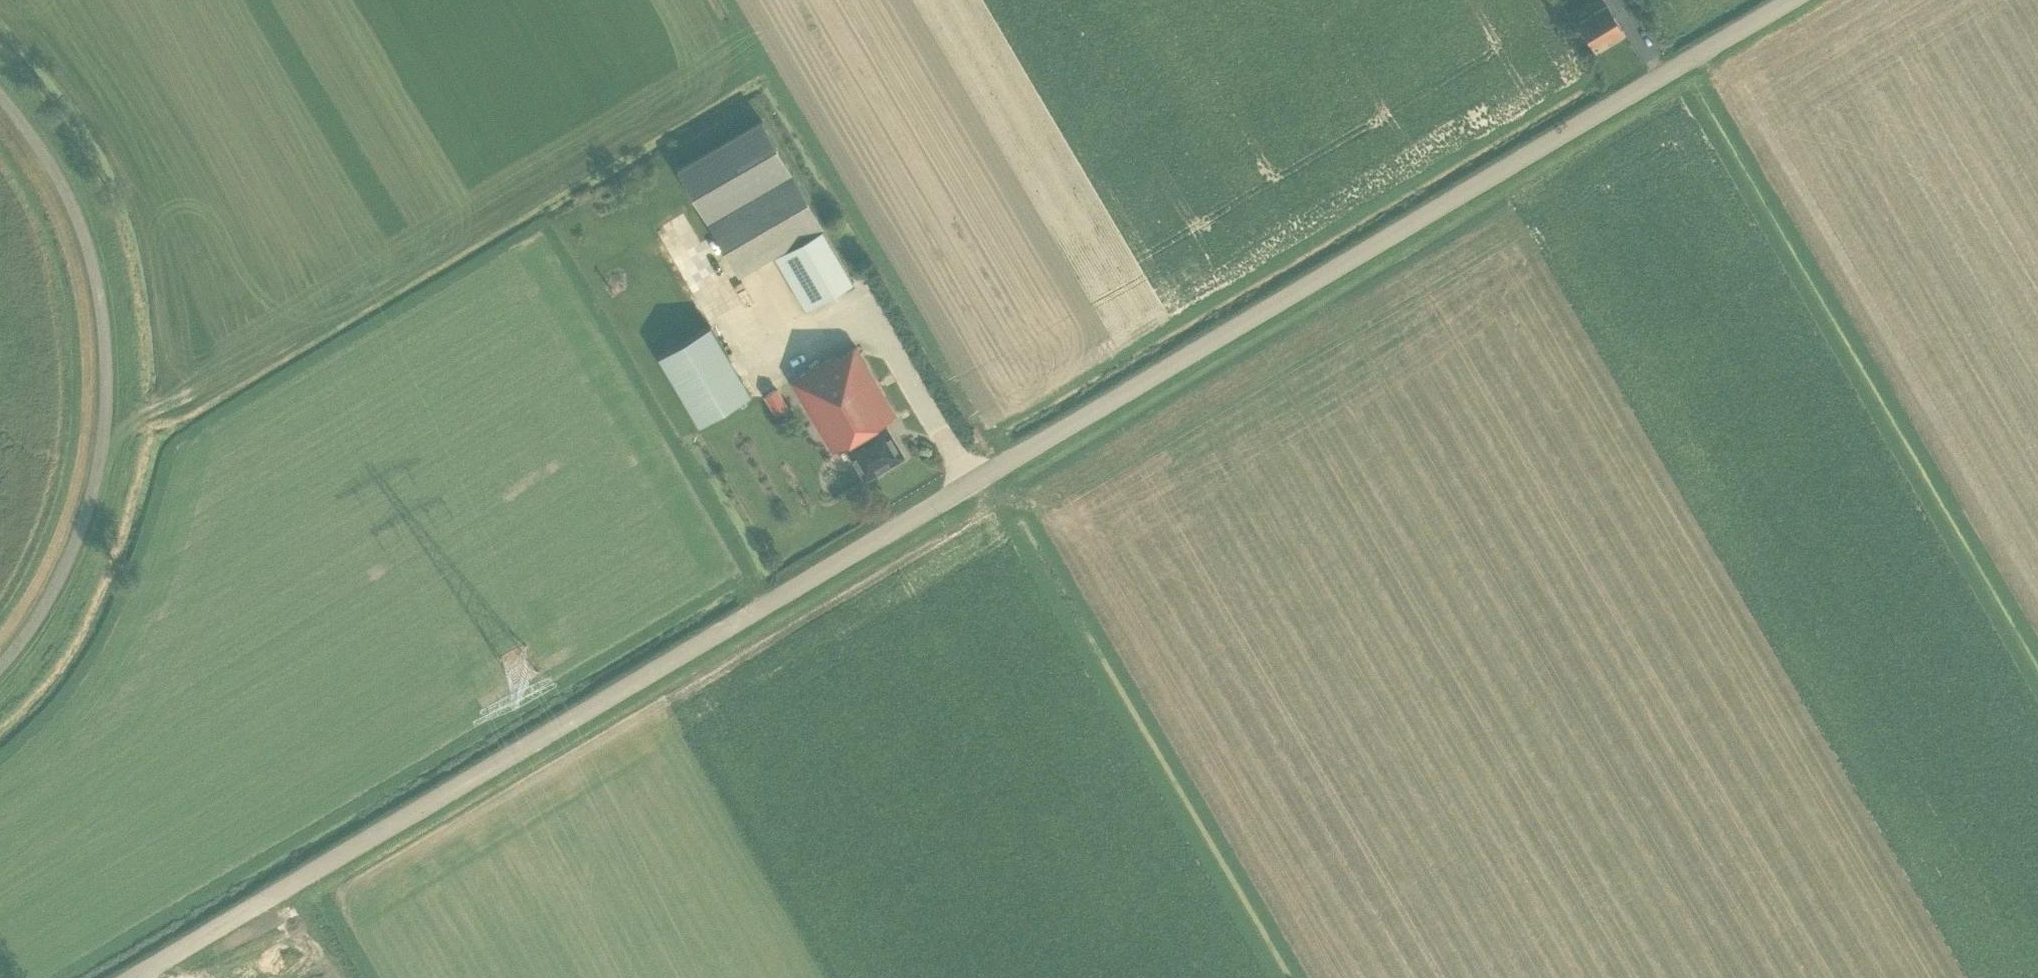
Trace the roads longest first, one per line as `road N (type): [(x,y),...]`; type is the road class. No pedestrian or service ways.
road 1 (unclassified): [(133,977),(1792,0)]
road 2 (unclassified): [(0,666),(35,621),(80,533),(101,451),(108,374),(99,290),(82,224),(38,142),(0,95)]

